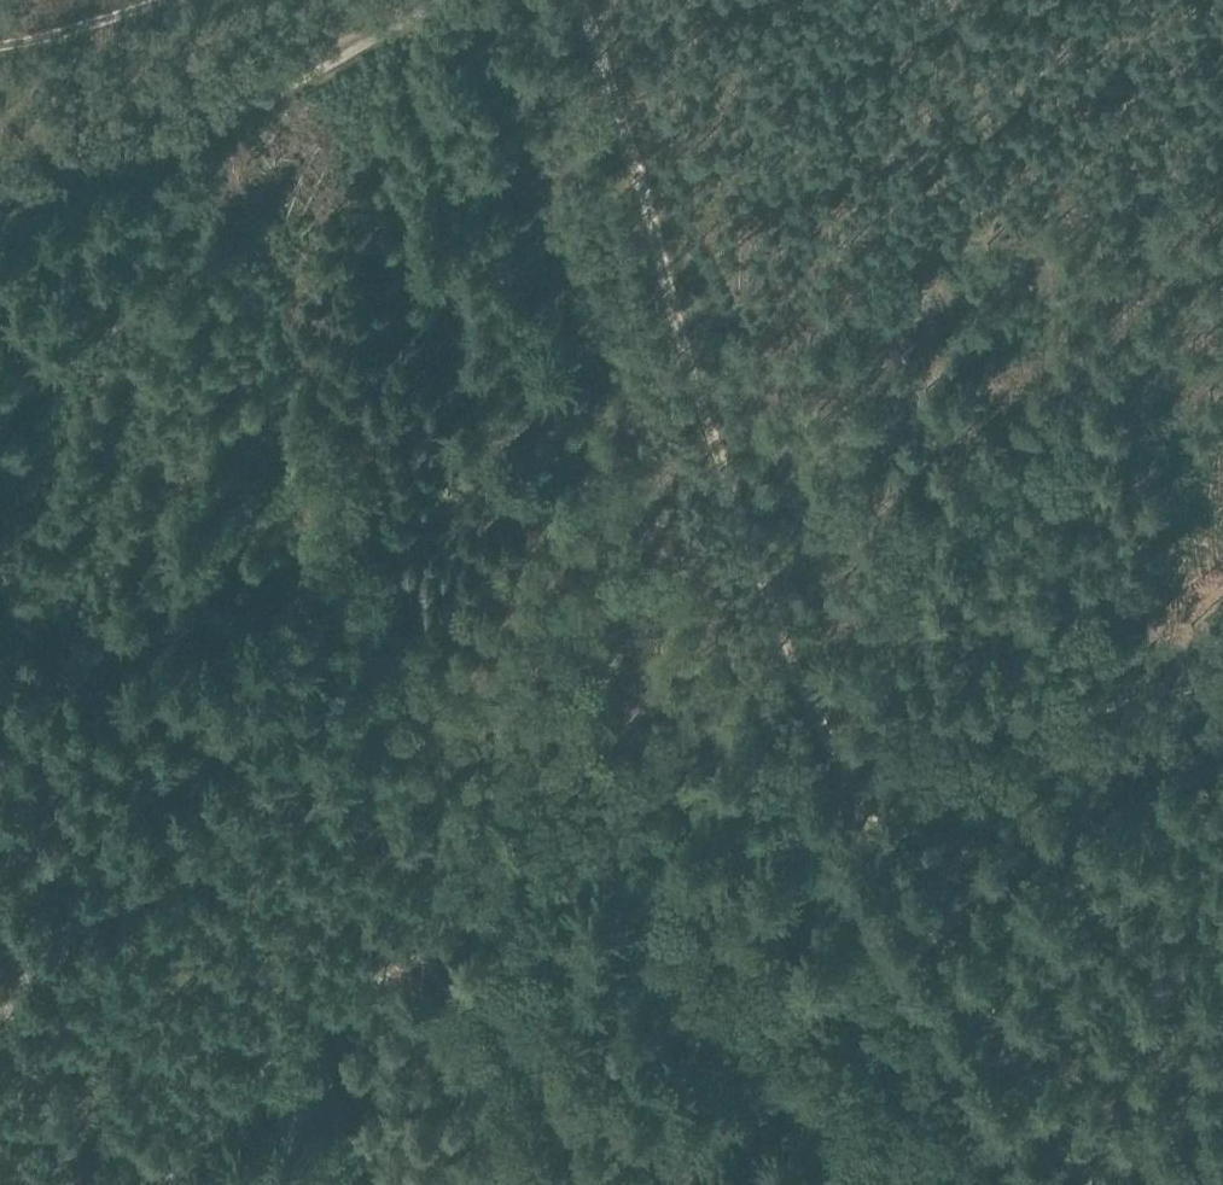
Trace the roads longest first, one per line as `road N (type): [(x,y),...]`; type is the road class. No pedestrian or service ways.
road 1 (track): [(162,1184),(312,1034),(651,814),(760,763),(836,743)]
road 2 (track): [(570,0),(836,743)]
road 3 (track): [(0,217),(105,192),(448,17),(457,0)]
road 4 (track): [(1080,1184),(883,851),(836,743)]
road 5 (track): [(836,743),(1222,664)]
road 6 (track): [(0,49),(135,0)]

